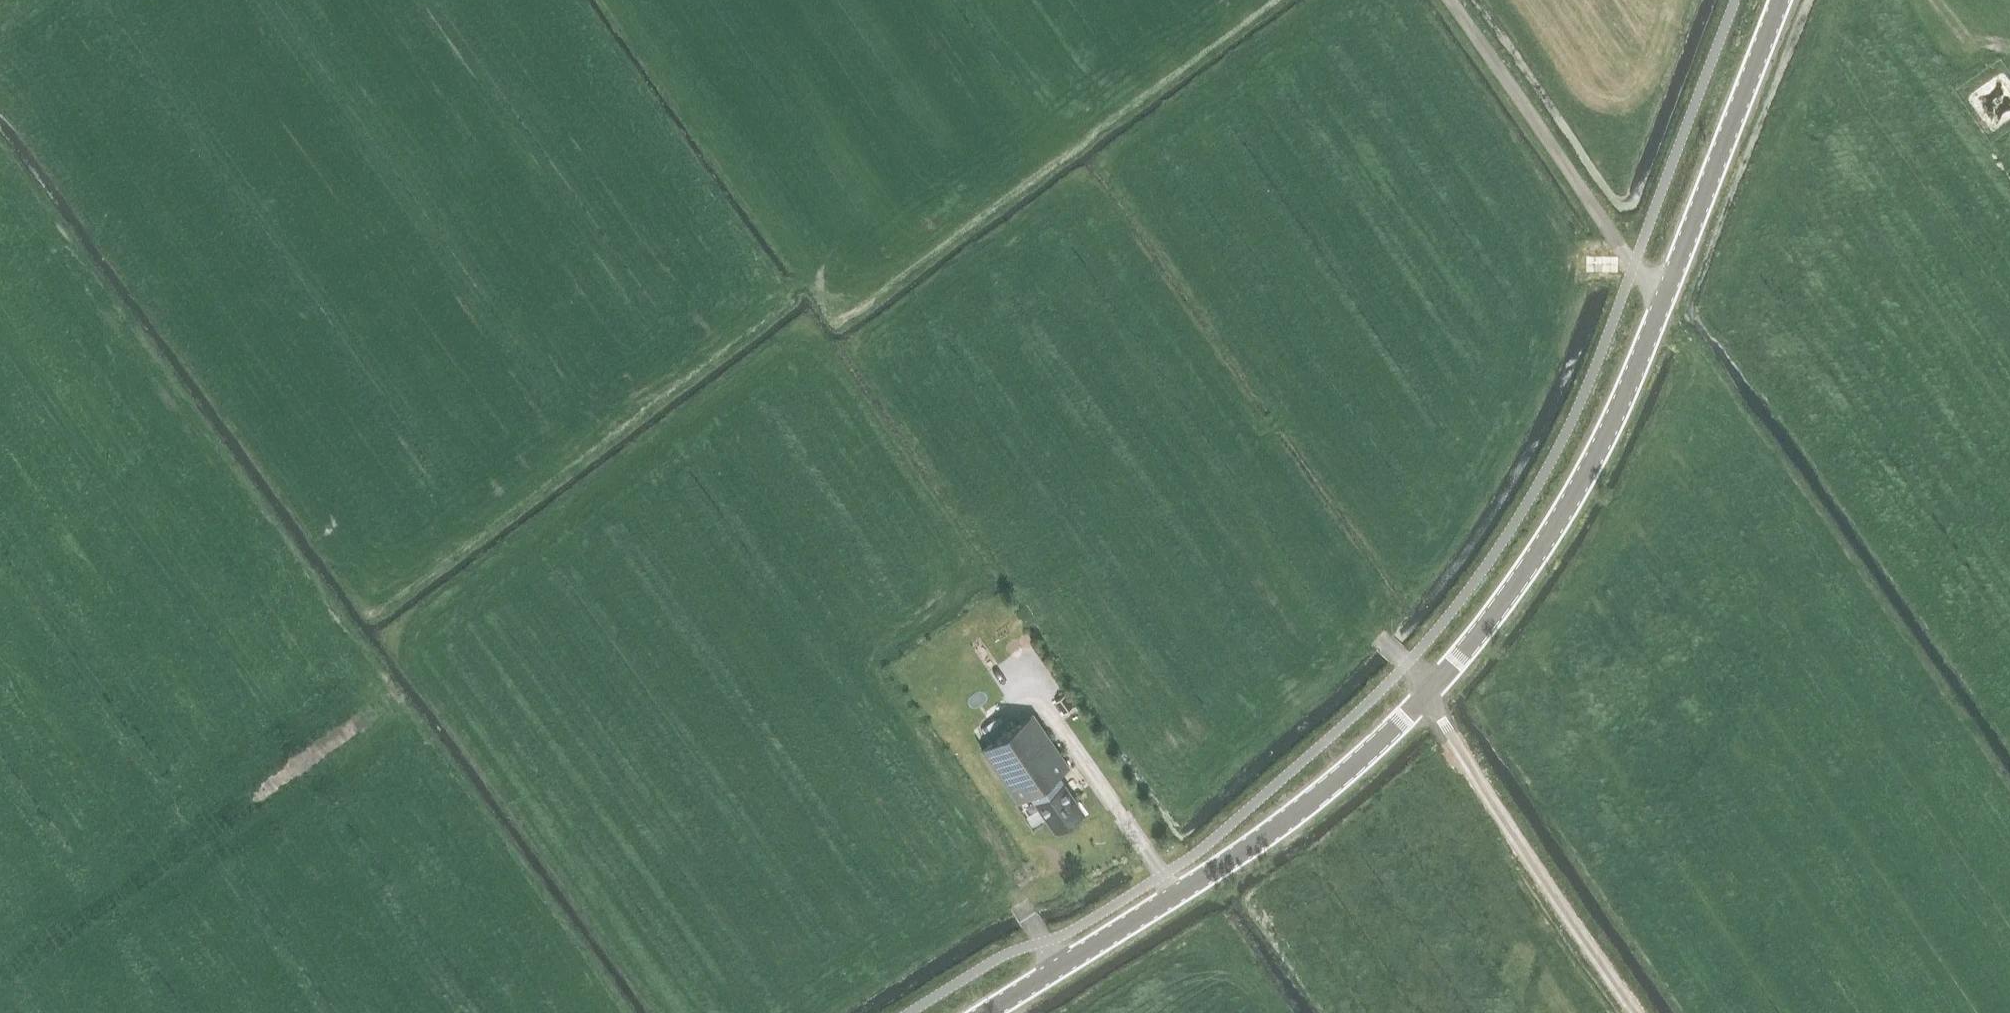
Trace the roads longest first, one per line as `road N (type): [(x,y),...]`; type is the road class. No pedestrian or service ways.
road 1 (secondary): [(1427,698),(1546,544),(1628,392),(1781,0)]
road 2 (secondary): [(982,1012),(1232,857),(1343,775),(1427,698)]
road 3 (unclassified): [(1638,1012),(1427,698)]
road 4 (track): [(1666,294),(1632,267),(1444,0)]

